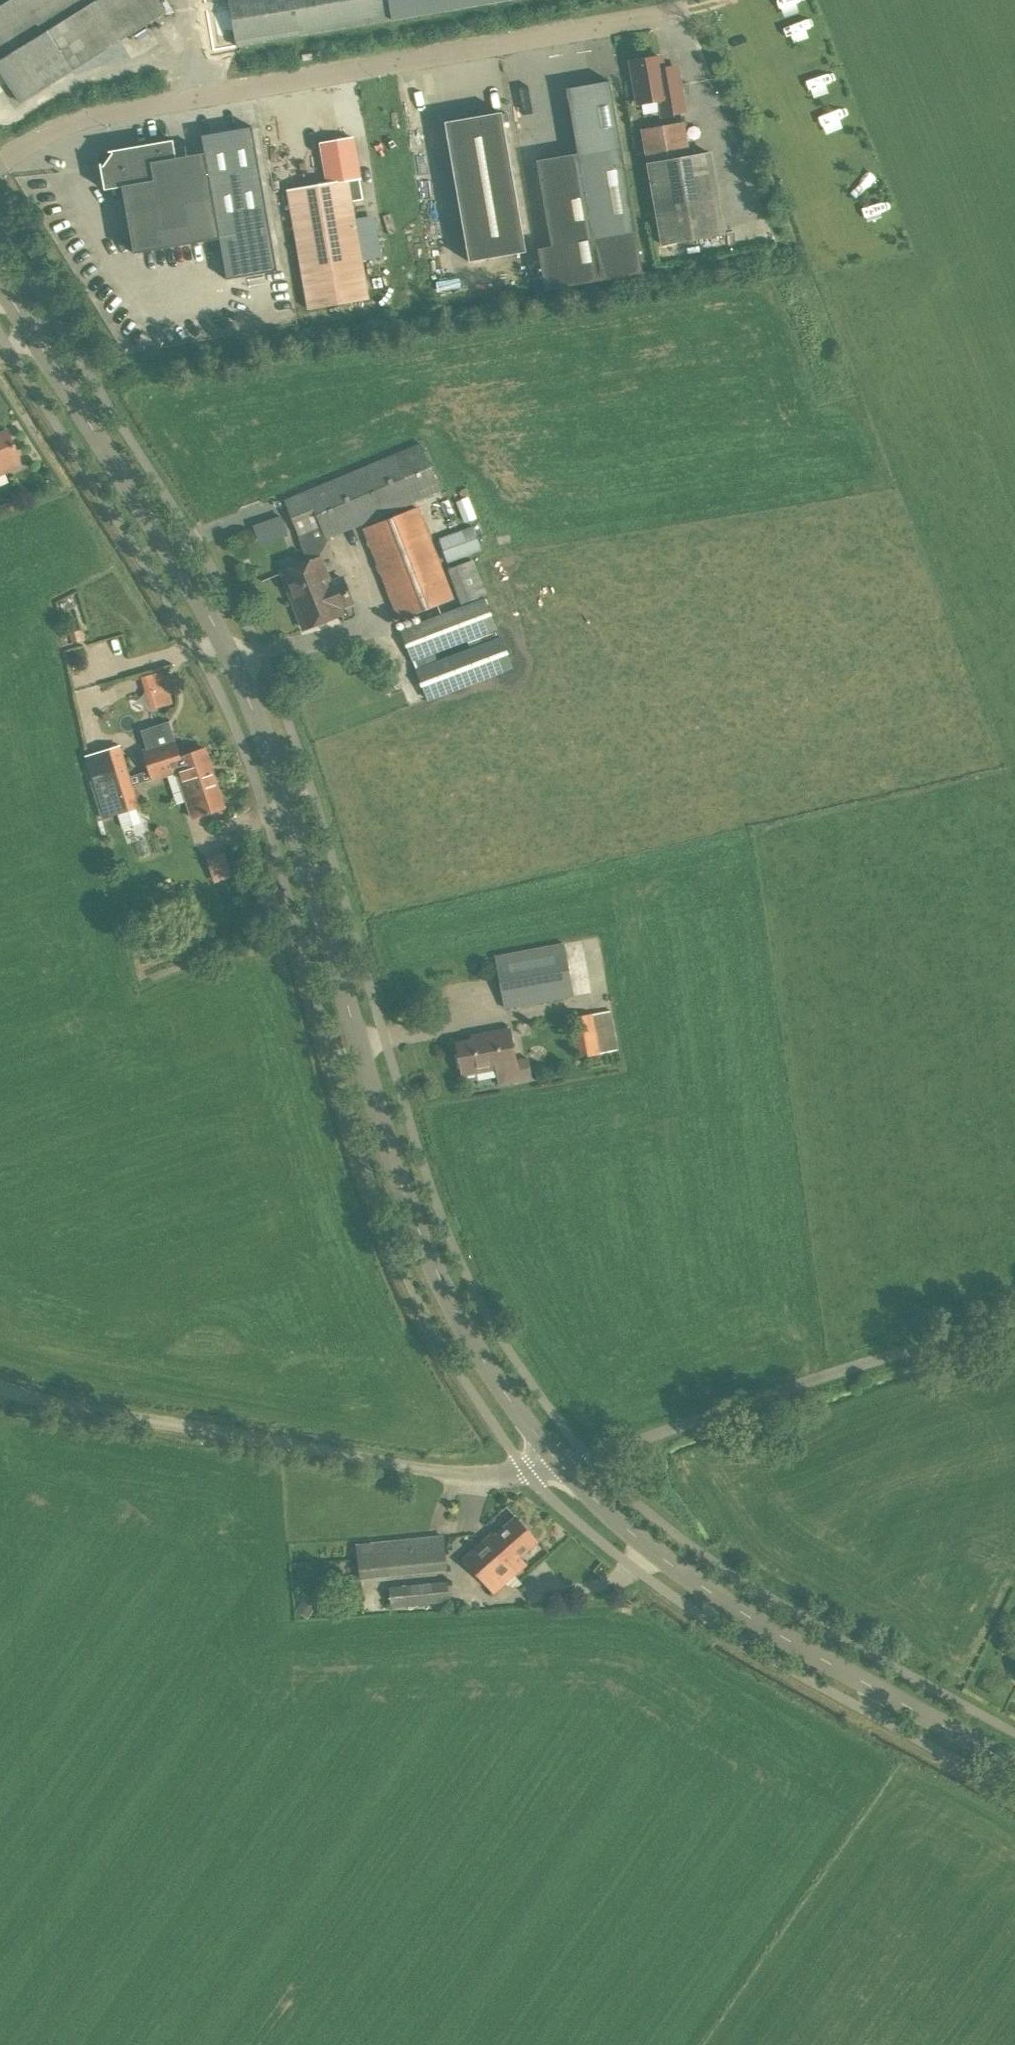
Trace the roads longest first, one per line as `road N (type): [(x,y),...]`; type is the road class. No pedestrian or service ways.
road 1 (tertiary): [(561,1459),(493,1377),(422,1245),(283,793),(223,647),(178,559),(0,280)]
road 2 (unclassified): [(0,162),(70,125),(684,11)]
road 3 (unclassified): [(561,1459),(497,1478),(432,1473),(0,1376)]
road 4 (tertiary): [(1014,1757),(746,1609),(619,1522),(561,1459)]
road 5 (unclassified): [(561,1459),(591,1457),(1014,1325)]

